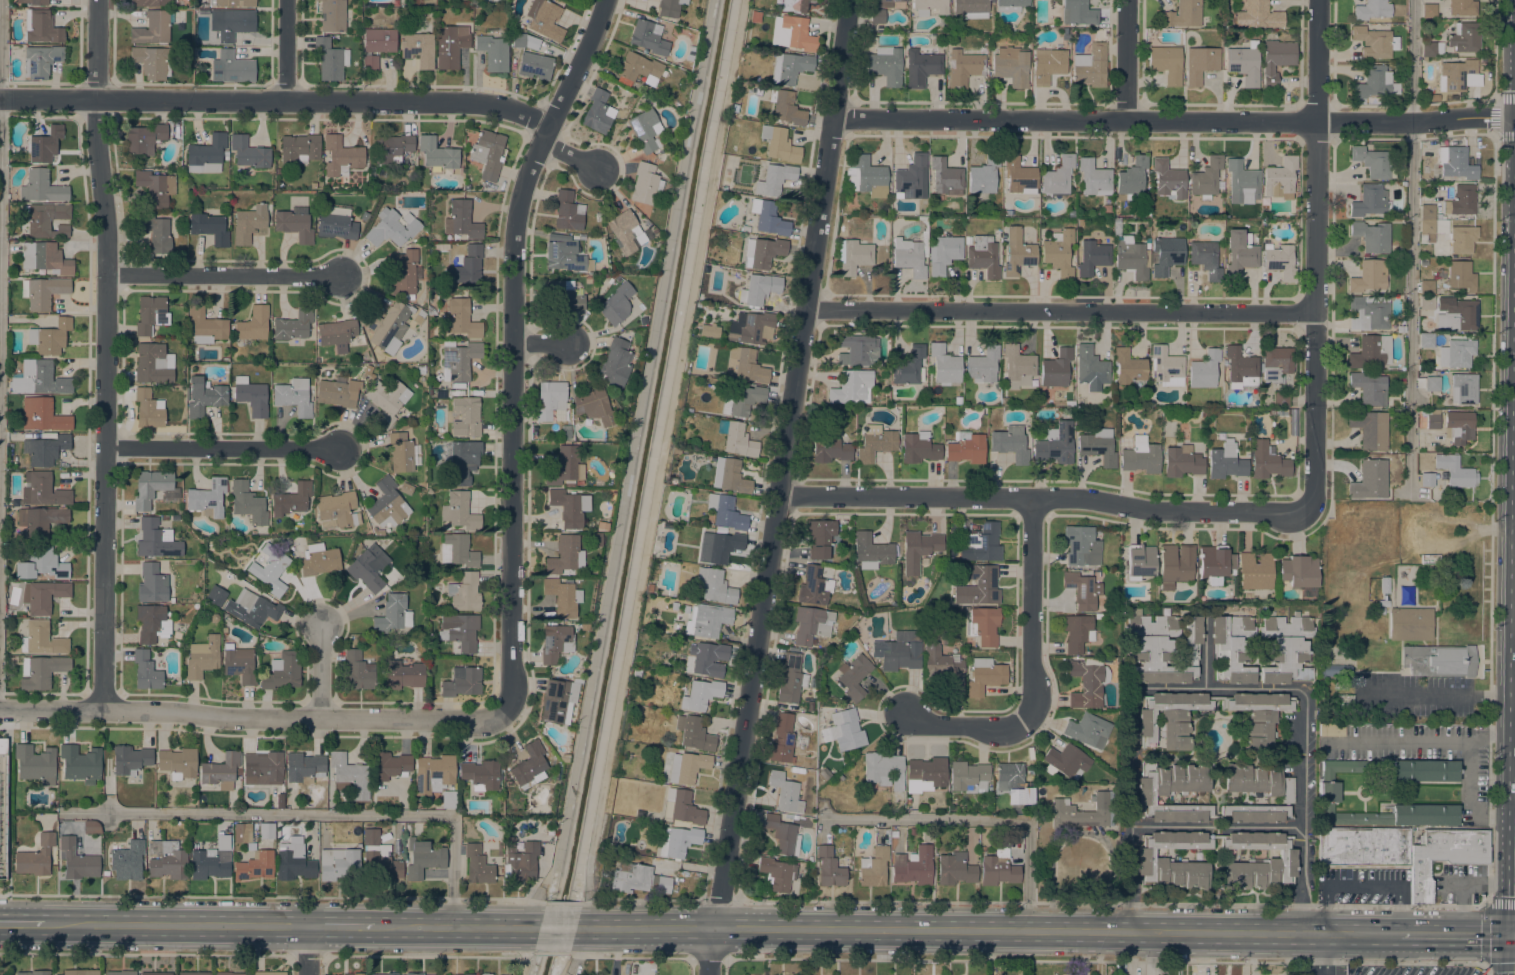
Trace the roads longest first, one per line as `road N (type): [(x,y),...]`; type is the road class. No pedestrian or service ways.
road 1 (tertiary): [(707,974),(836,121)]
road 2 (tertiary): [(503,712),(513,693),(519,200),(604,0)]
road 3 (residential): [(103,710),(107,274),(96,0)]
road 4 (tertiary): [(1514,116),(1412,123),(836,121)]
road 5 (residential): [(1301,933),(1298,693),(1205,686),(1147,686),(1132,694),(1128,932)]
road 6 (tertiary): [(549,125),(472,101),(0,98)]
road 7 (primary): [(579,928),(1128,932)]
road 8 (residential): [(1311,508),(1160,513),(1086,498),(774,497)]
road 9 (residential): [(1311,508),(1320,0)]
road 10 (residential): [(1316,314),(809,311)]
road 11 (residential): [(503,712),(483,723),(0,711)]
road 12 (primary): [(46,925),(308,926)]
road 13 (residential): [(105,447),(339,448)]
road 14 (residential): [(107,274),(340,275)]
road 15 (residential): [(1027,723),(1034,497)]
road 16 (primary): [(1128,932),(1301,933)]
road 17 (residential): [(1129,826),(1302,826)]
road 18 (primary): [(373,926),(537,928)]
road 19 (residential): [(1027,723),(916,725),(907,713)]
road 20 (residential): [(836,121),(852,0)]
road 21 (residential): [(1129,122),(1130,0)]

